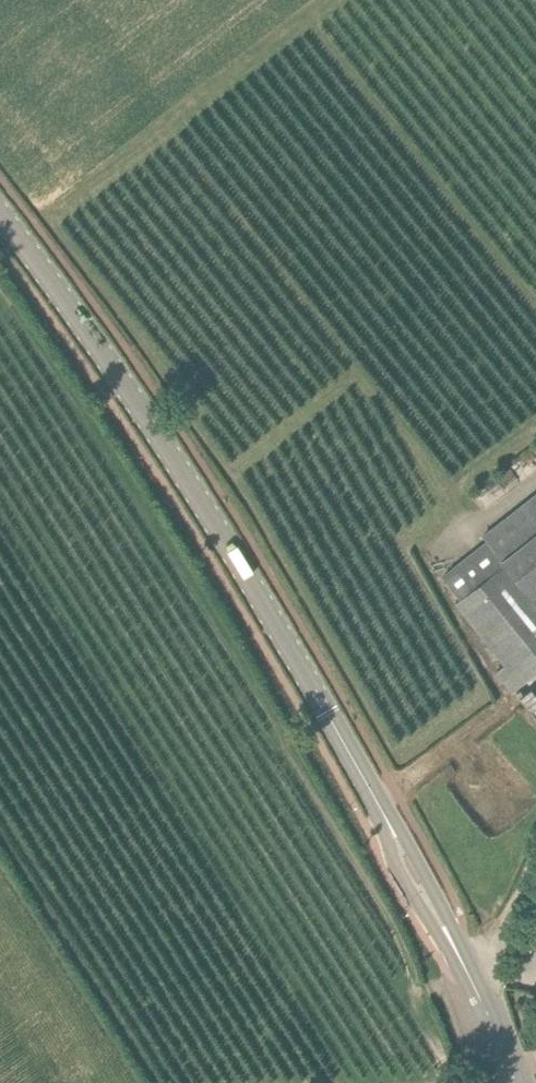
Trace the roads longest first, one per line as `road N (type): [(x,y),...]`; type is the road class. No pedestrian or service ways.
road 1 (secondary): [(388,822),(225,541),(0,213)]
road 2 (secondary): [(388,822),(398,872),(461,959)]
road 3 (secondary): [(461,959),(449,921),(402,832),(388,822)]
road 4 (unclassified): [(470,979),(504,934),(535,860)]

